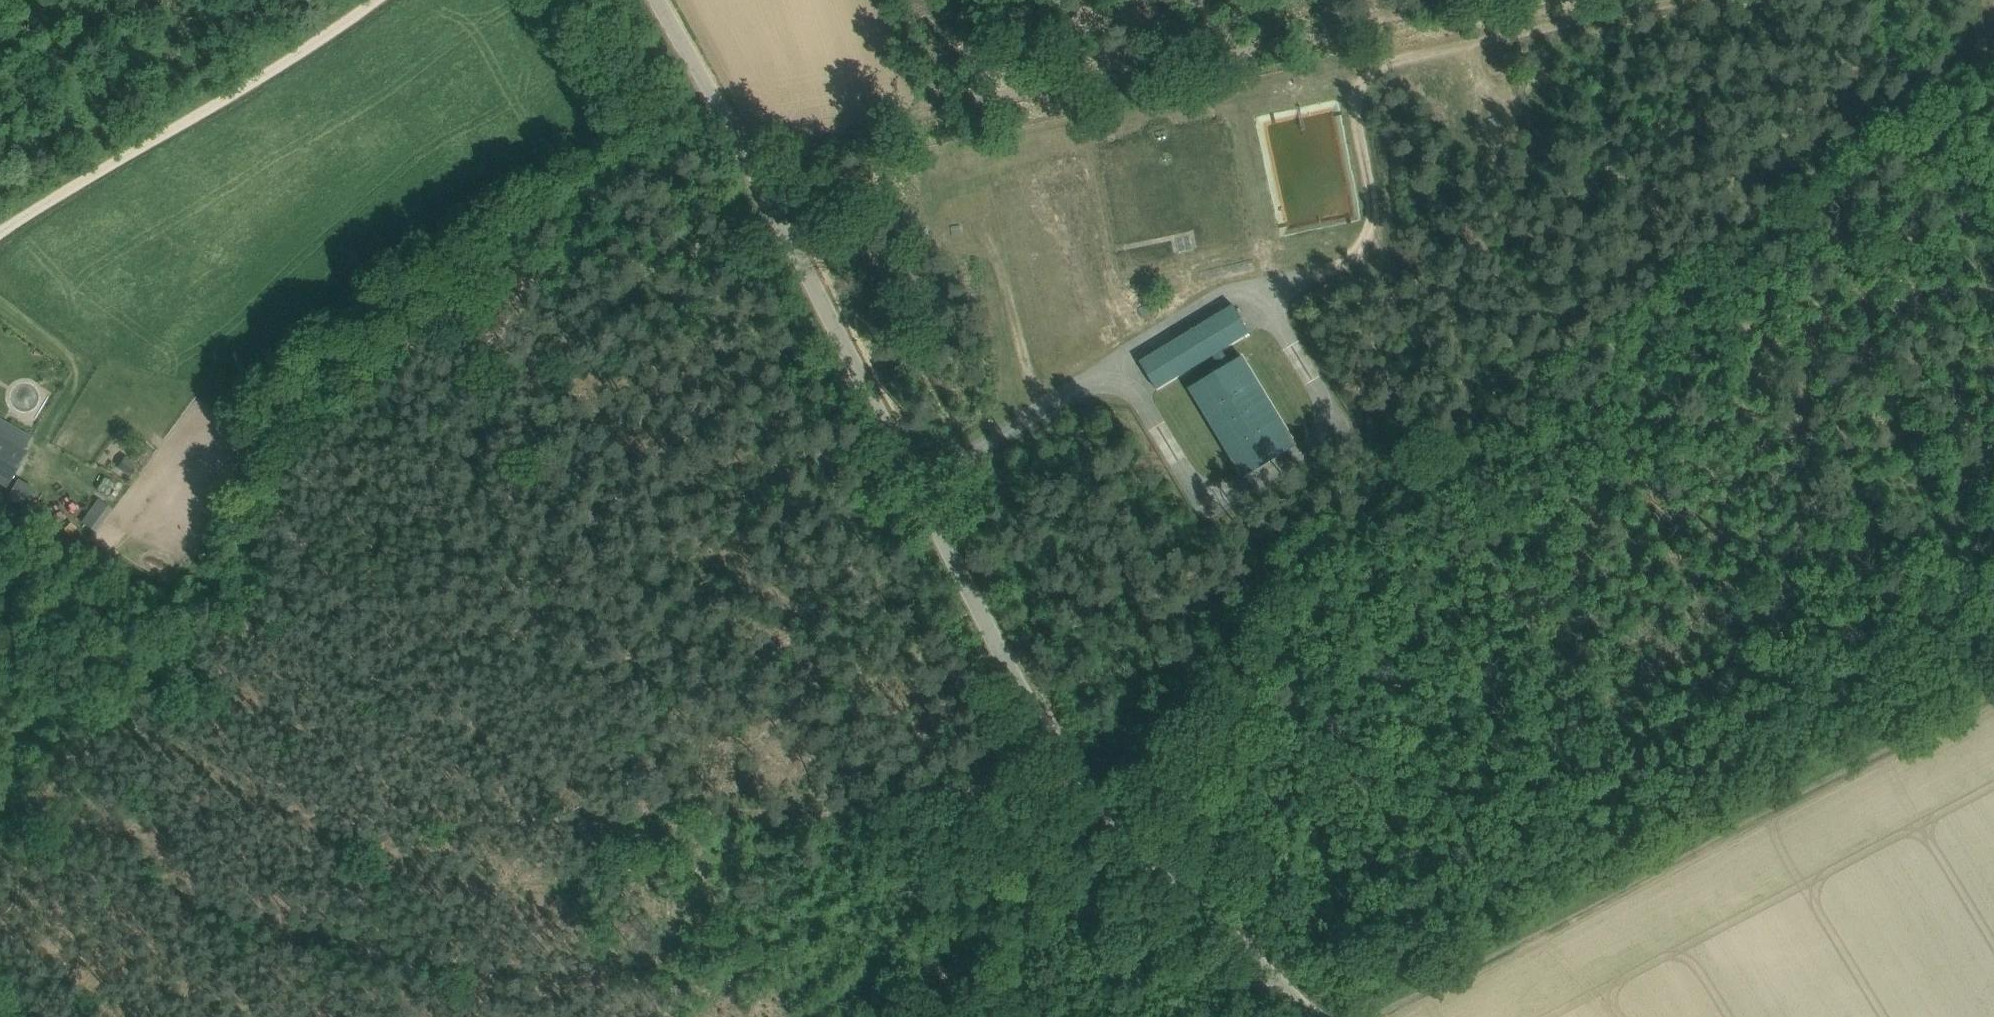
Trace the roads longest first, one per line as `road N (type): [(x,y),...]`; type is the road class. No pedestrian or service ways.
road 1 (unclassified): [(1310,1016),(1115,828),(1067,770),(659,0)]
road 2 (track): [(1993,699),(1379,1016)]
road 3 (track): [(377,0),(0,242)]

